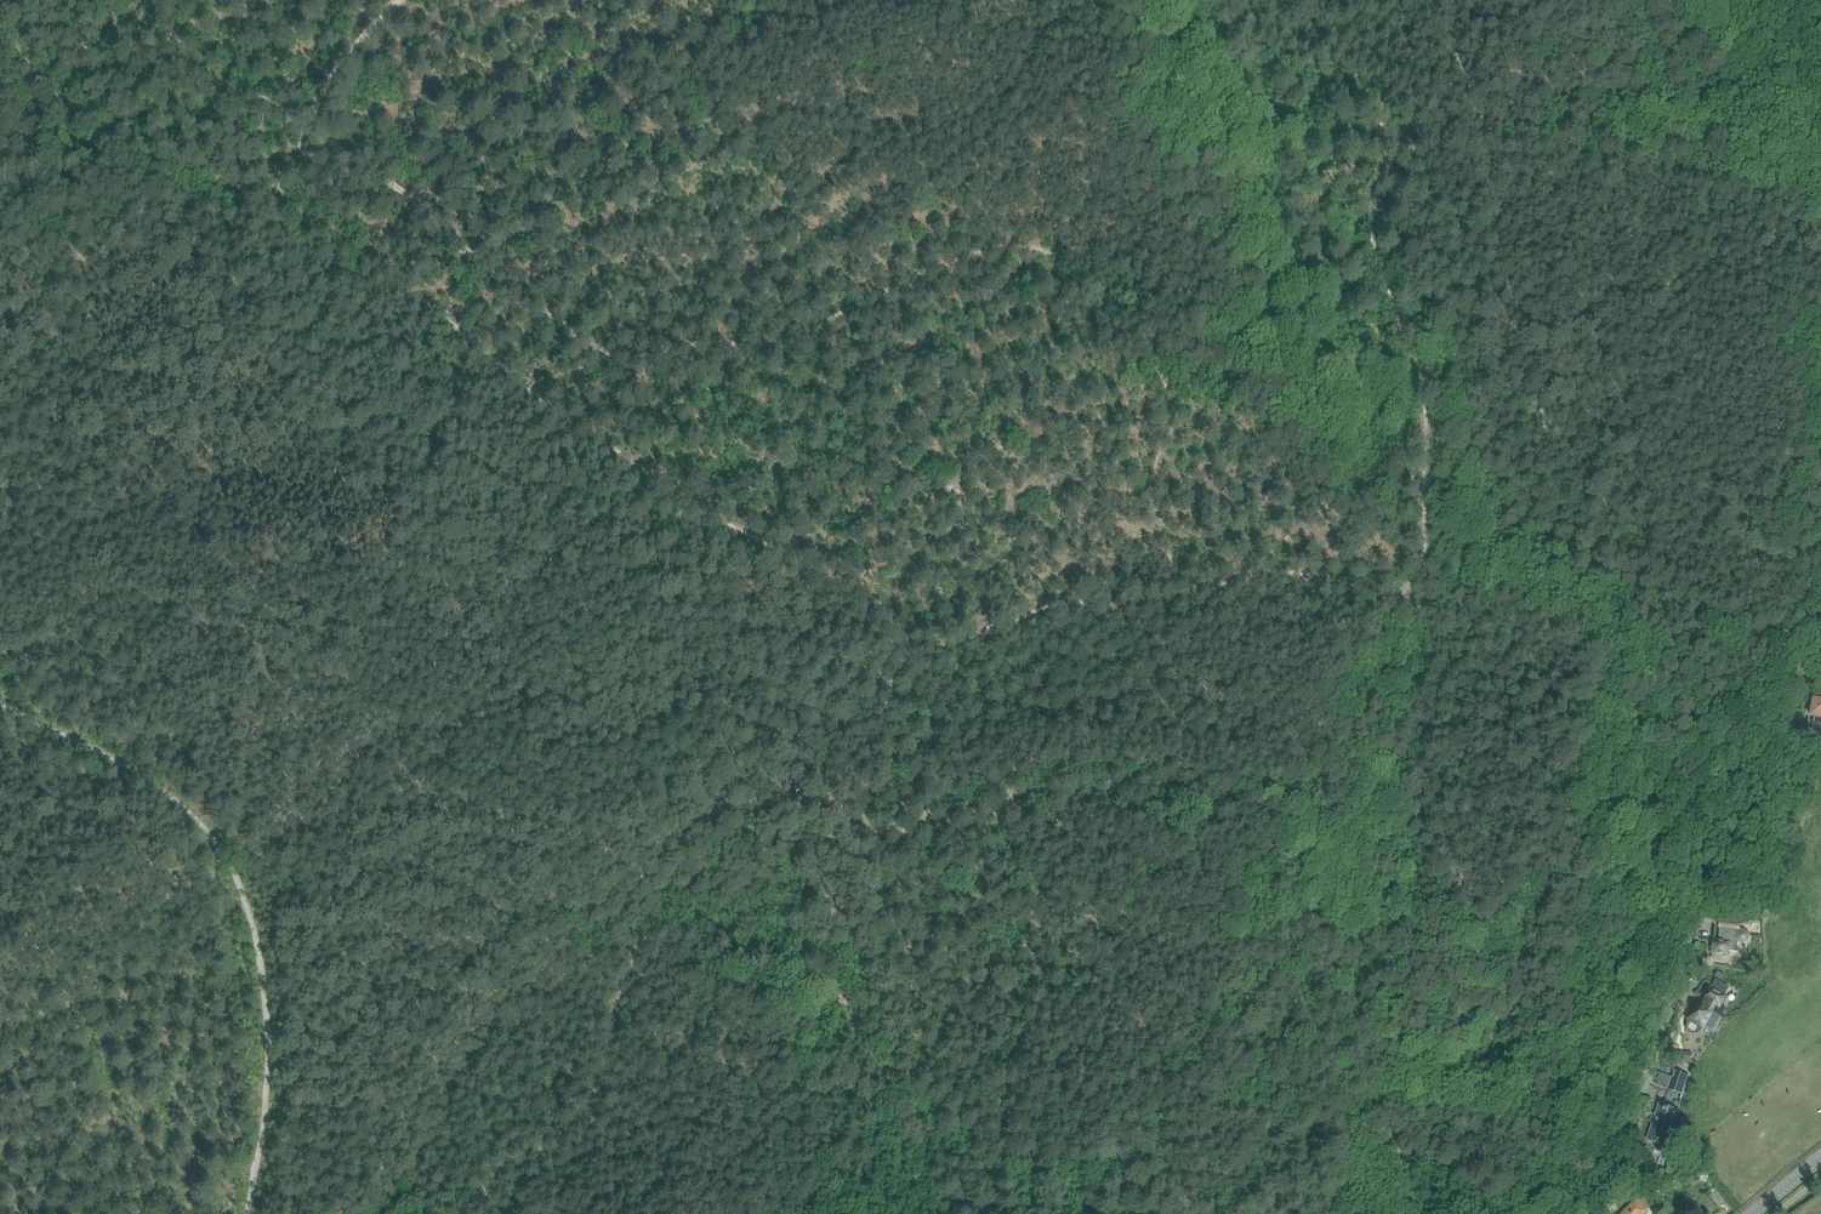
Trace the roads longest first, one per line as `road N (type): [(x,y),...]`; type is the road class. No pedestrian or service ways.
road 1 (residential): [(1584,1213),(1664,1031),(1724,792),(1820,637)]

